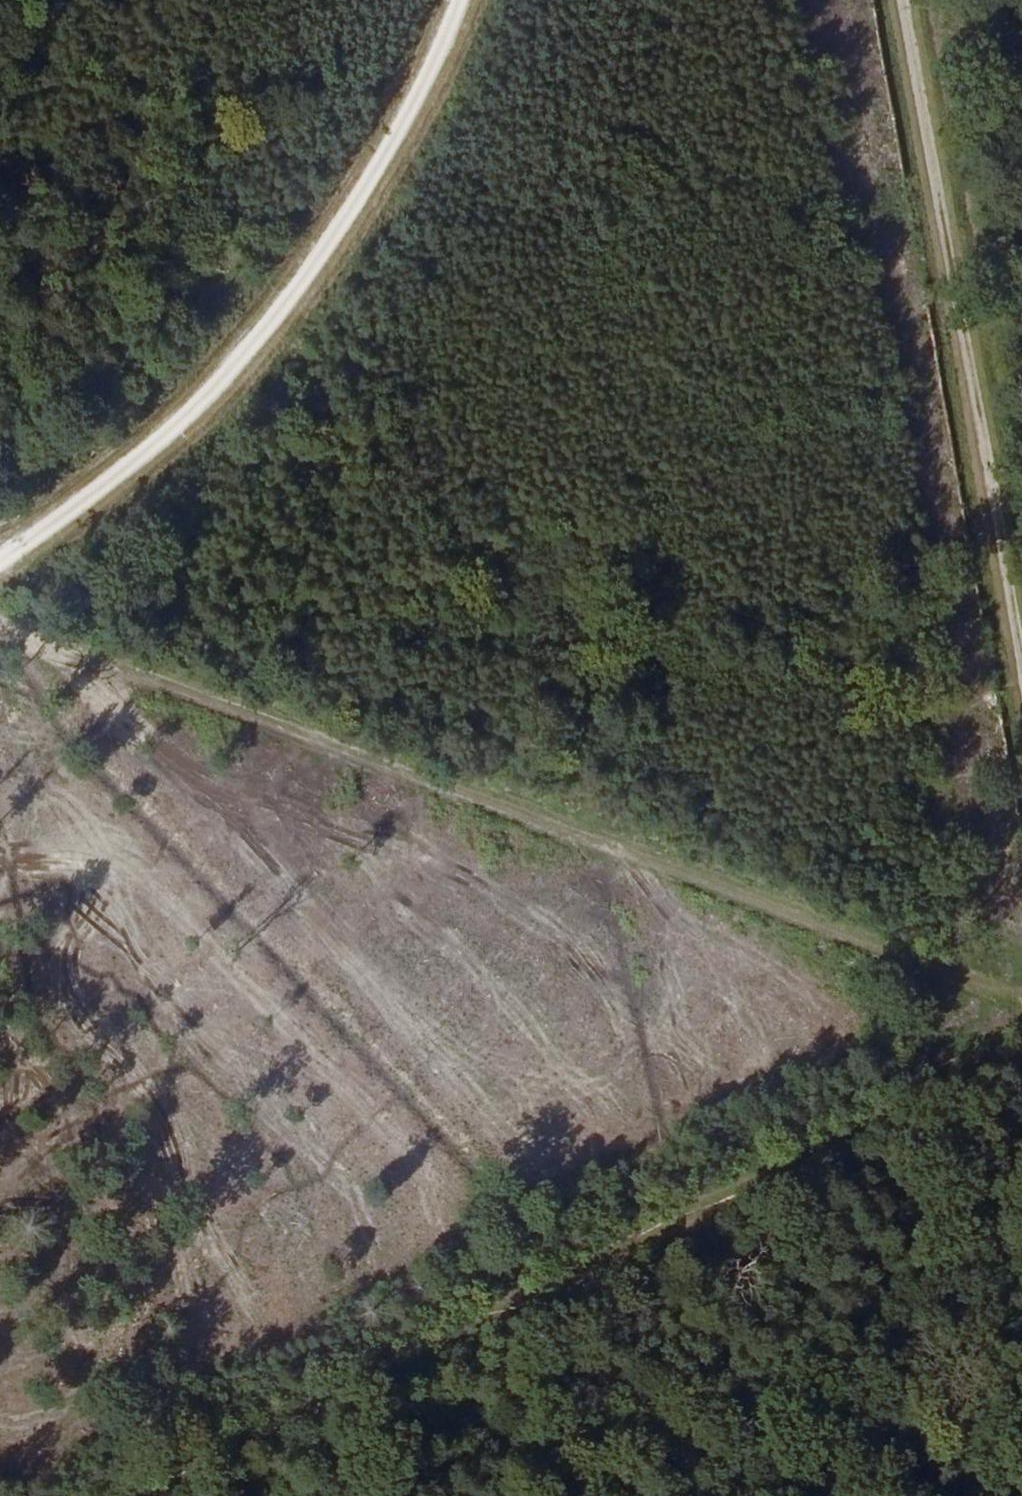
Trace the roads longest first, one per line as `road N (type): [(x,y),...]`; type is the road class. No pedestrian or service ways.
road 1 (track): [(1021,1007),(0,604)]
road 2 (track): [(1021,1098),(175,1495)]
road 3 (track): [(0,557),(174,433),(271,329),(334,244),(408,117),(461,0)]
road 4 (track): [(929,0),(1021,490)]

